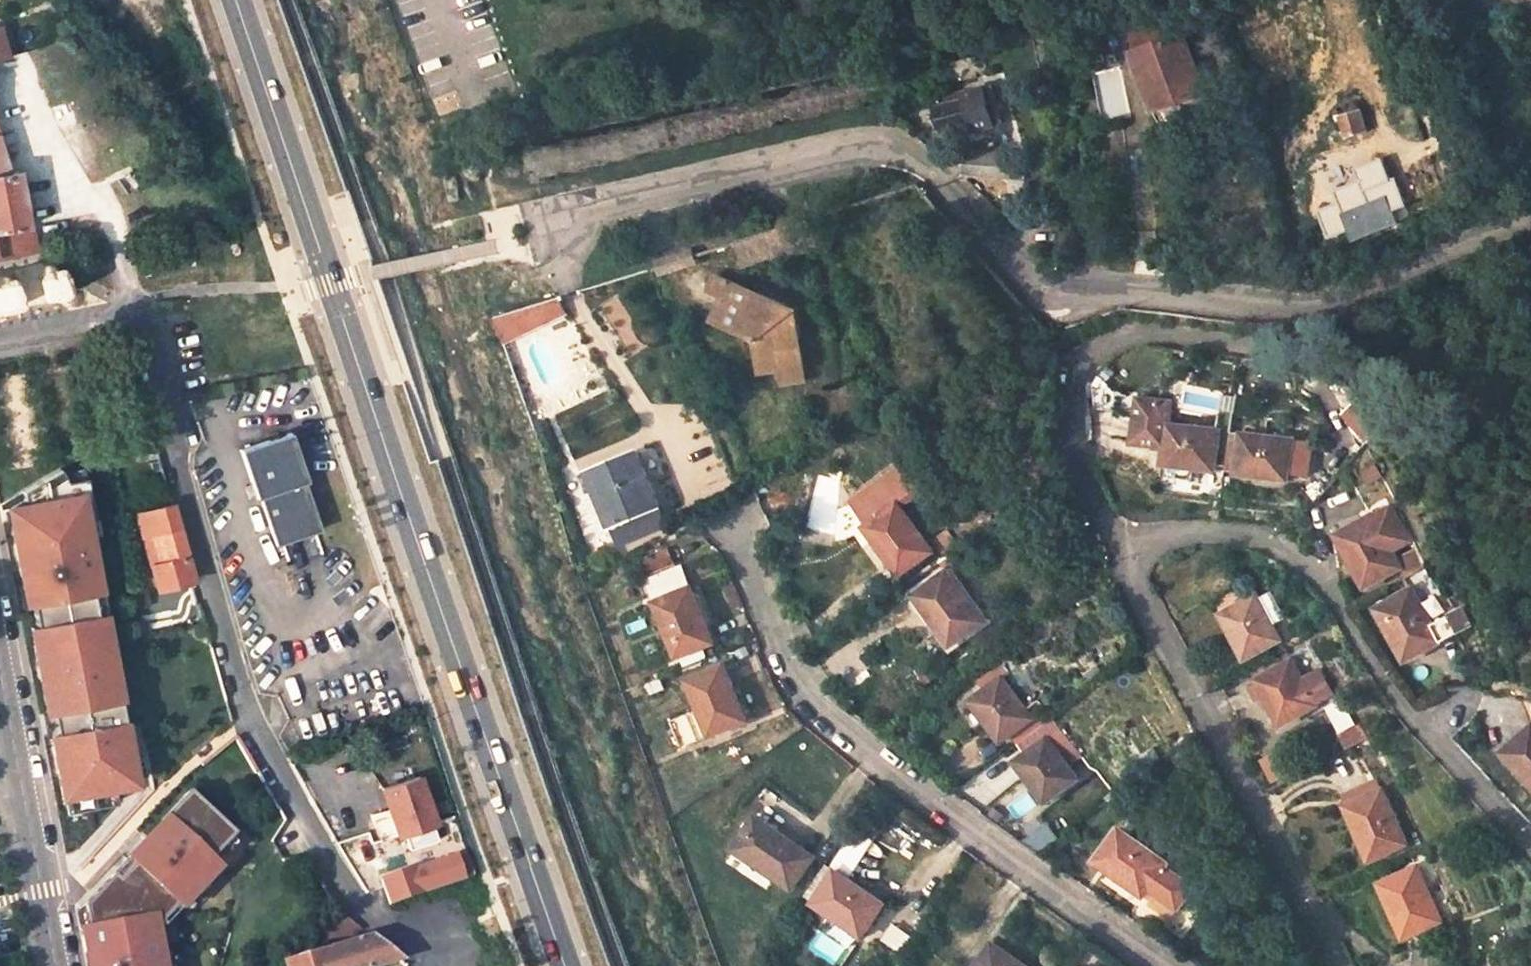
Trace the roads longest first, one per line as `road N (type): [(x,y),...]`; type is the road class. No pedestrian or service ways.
road 1 (unclassified): [(534,232),(588,208),(868,144),(917,157),(956,192),(1015,267),(1058,291),(1259,308),(1324,305),(1530,224)]
road 2 (primary): [(565,965),(235,0)]
road 3 (residential): [(134,302),(246,723),(360,910),(417,940)]
road 4 (residential): [(734,527),(788,662),(834,726),(1162,965)]
road 5 (residential): [(1119,551),(1189,534),(1243,536),(1289,557),(1321,585),(1419,729),(1530,854)]
road 6 (residential): [(1119,551),(1077,444),(1080,385),(1091,357),(1118,343),(1163,336),(1308,360),(1336,371),(1384,411)]
road 7 (residential): [(1333,965),(1119,551)]
road 8 (residential): [(0,671),(55,965)]
road 9 (track): [(41,898),(185,764),(246,723)]
road 10 (residential): [(134,302),(0,335)]

